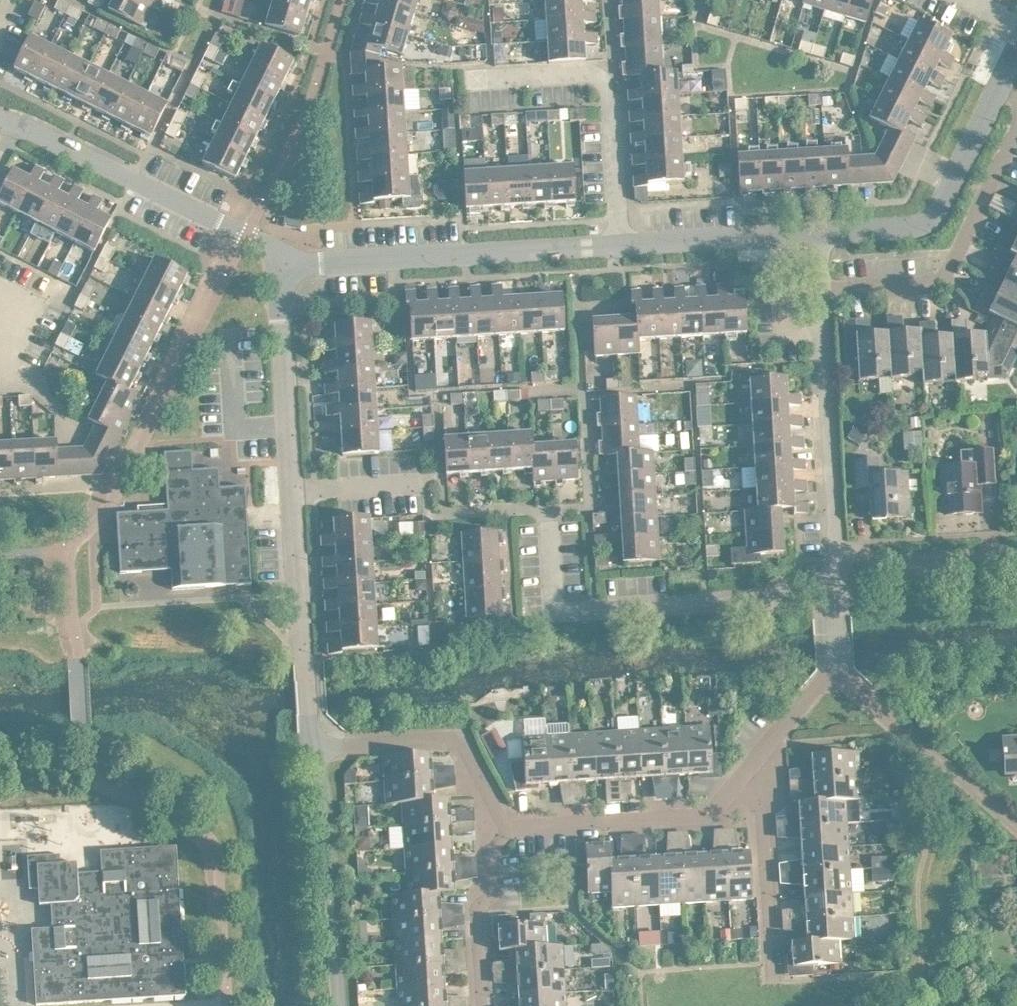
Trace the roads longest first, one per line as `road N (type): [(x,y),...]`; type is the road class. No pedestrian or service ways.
road 1 (residential): [(555,505),(559,601),(774,592),(789,581),(837,580)]
road 2 (tertiary): [(286,256),(620,236)]
road 3 (tertiary): [(286,256),(21,117)]
road 4 (residential): [(620,236),(611,84),(594,66),(474,73)]
road 5 (residential): [(834,555),(828,282)]
road 6 (residential): [(828,282),(951,273),(1016,141)]
road 7 (residential): [(340,1005),(324,741)]
road 8 (tertiary): [(826,225),(931,215),(1004,77)]
road 9 (residential): [(324,741),(312,716),(296,485)]
road 10 (residential): [(752,769),(703,807),(510,818)]
road 11 (residential): [(510,818),(461,734),(324,741)]
road 12 (residential): [(1016,818),(841,668)]
road 13 (tertiary): [(620,236),(826,225)]
road 14 (residential): [(484,1005),(481,903),(495,882),(493,845),(510,818)]
road 15 (residential): [(774,950),(767,782),(752,769)]
road 16 (residential): [(834,555),(1016,549)]
road 17 (residential): [(81,429),(16,361),(16,302),(0,286)]
road 18 (residential): [(294,418),(286,256)]
road 19 (residential): [(237,326),(240,420),(294,418)]
road 20 (residential): [(443,477),(296,485)]
road 21 (residential): [(841,668),(801,702),(752,769)]

